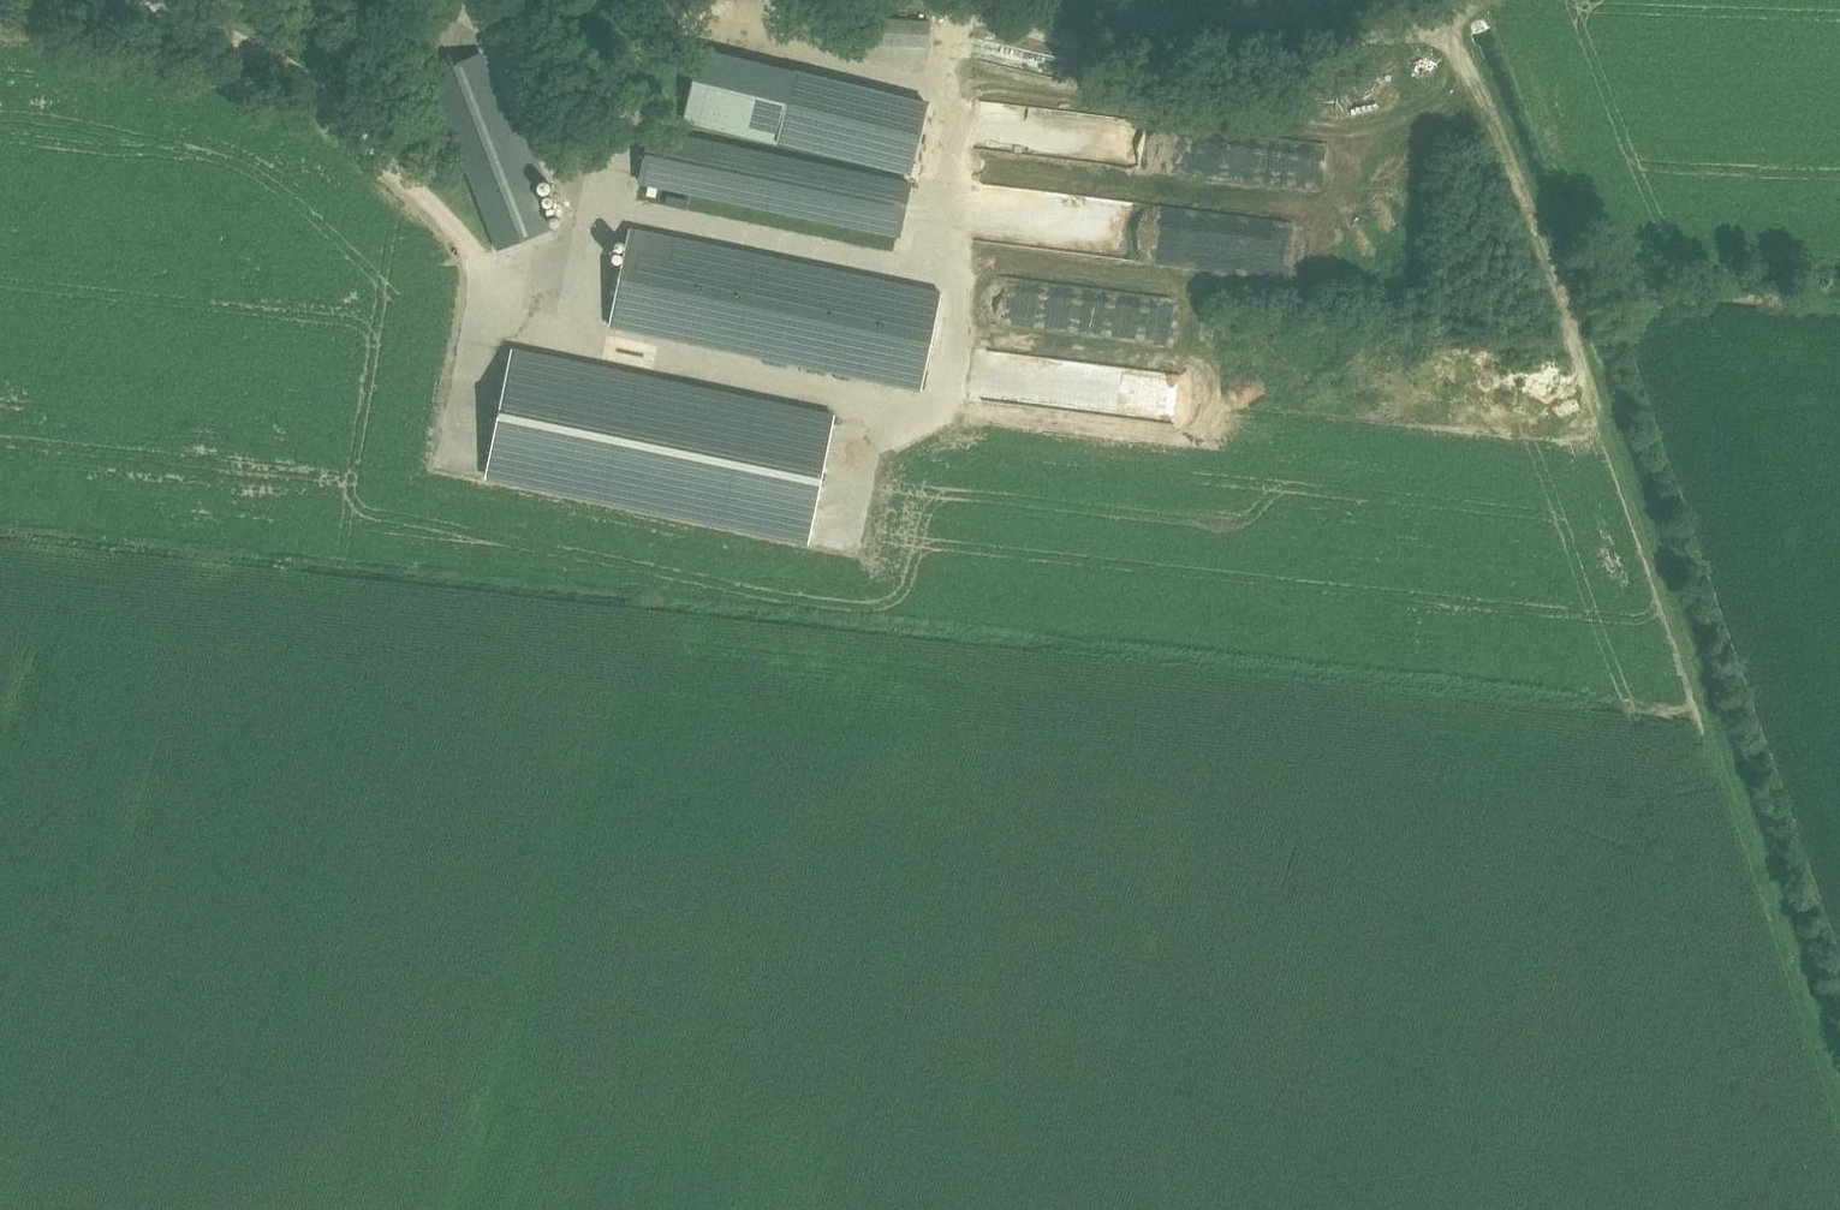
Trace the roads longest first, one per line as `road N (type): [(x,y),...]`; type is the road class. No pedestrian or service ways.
road 1 (unclassified): [(0,12),(184,0)]

